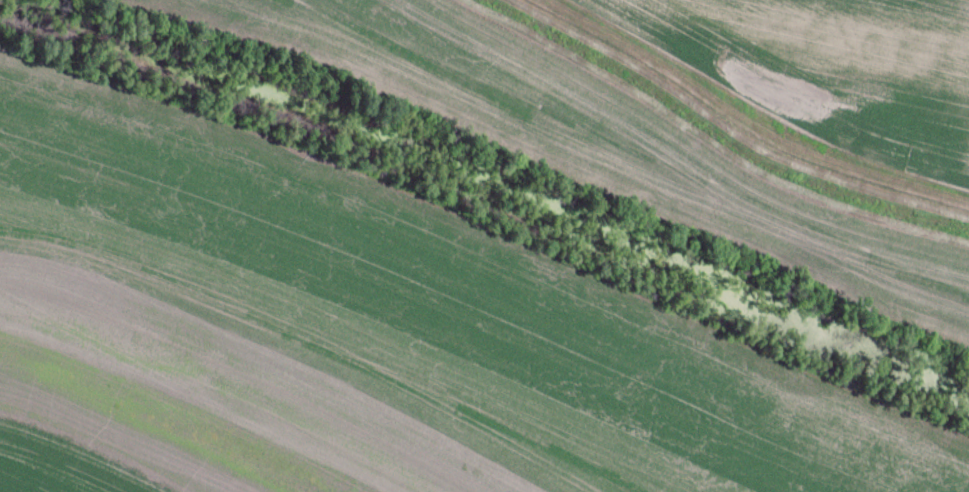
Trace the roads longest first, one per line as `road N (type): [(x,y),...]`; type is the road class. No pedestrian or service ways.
road 1 (track): [(968,216),(753,145),(515,0)]

